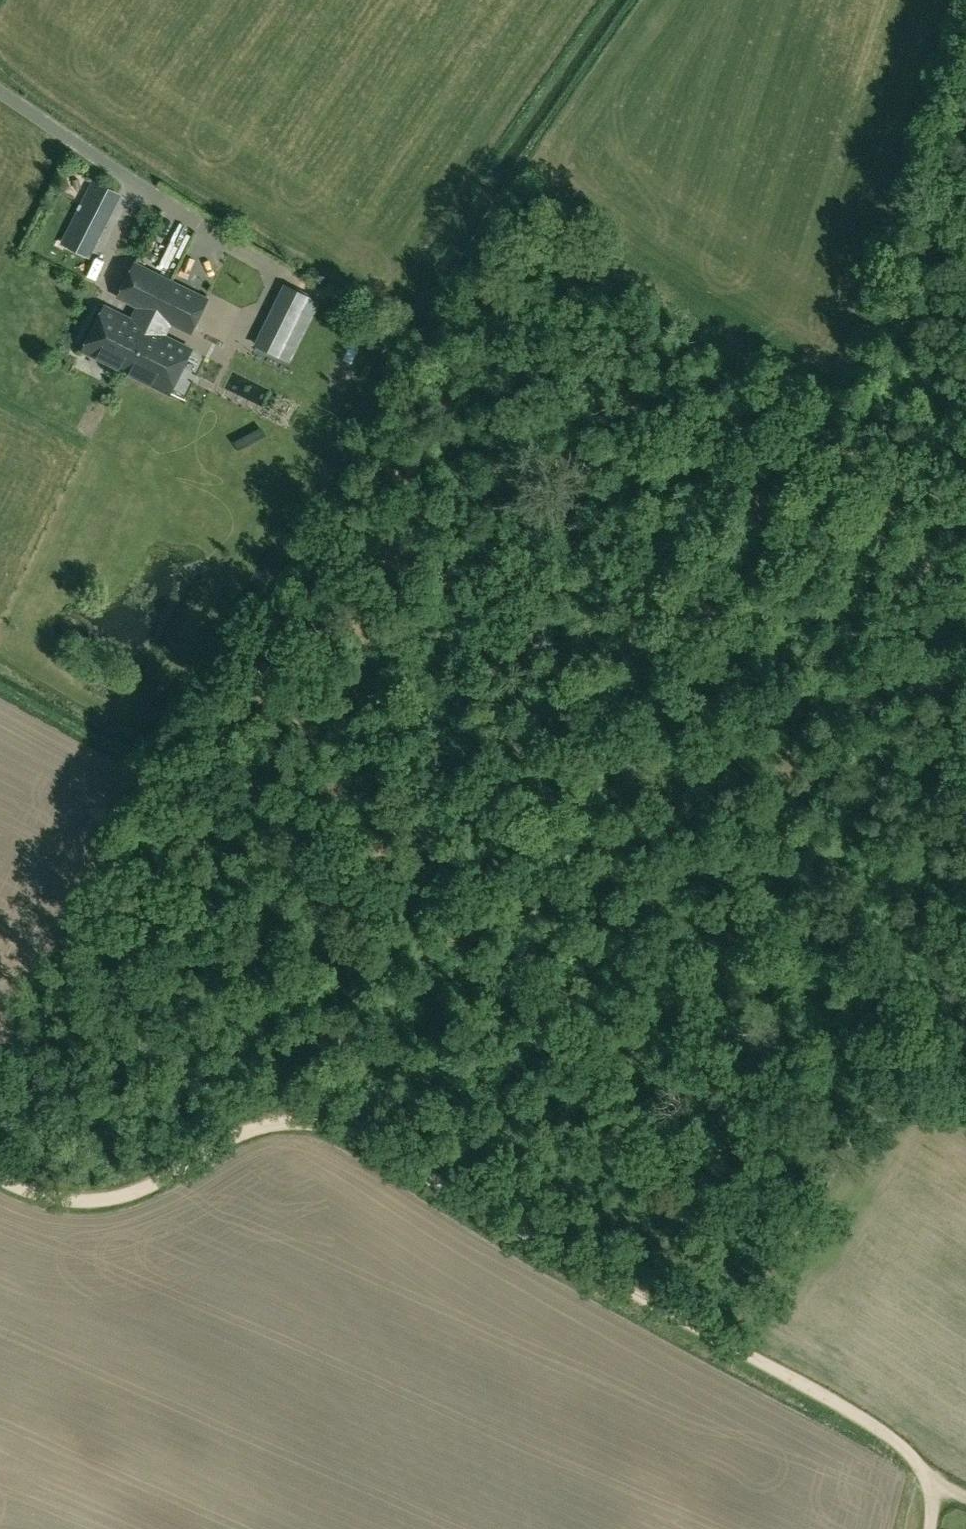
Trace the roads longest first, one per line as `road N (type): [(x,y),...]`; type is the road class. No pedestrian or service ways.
road 1 (track): [(0,1174),(71,1202),(101,1203),(135,1193),(251,1125),(336,1125),(855,1412),(965,1499)]

